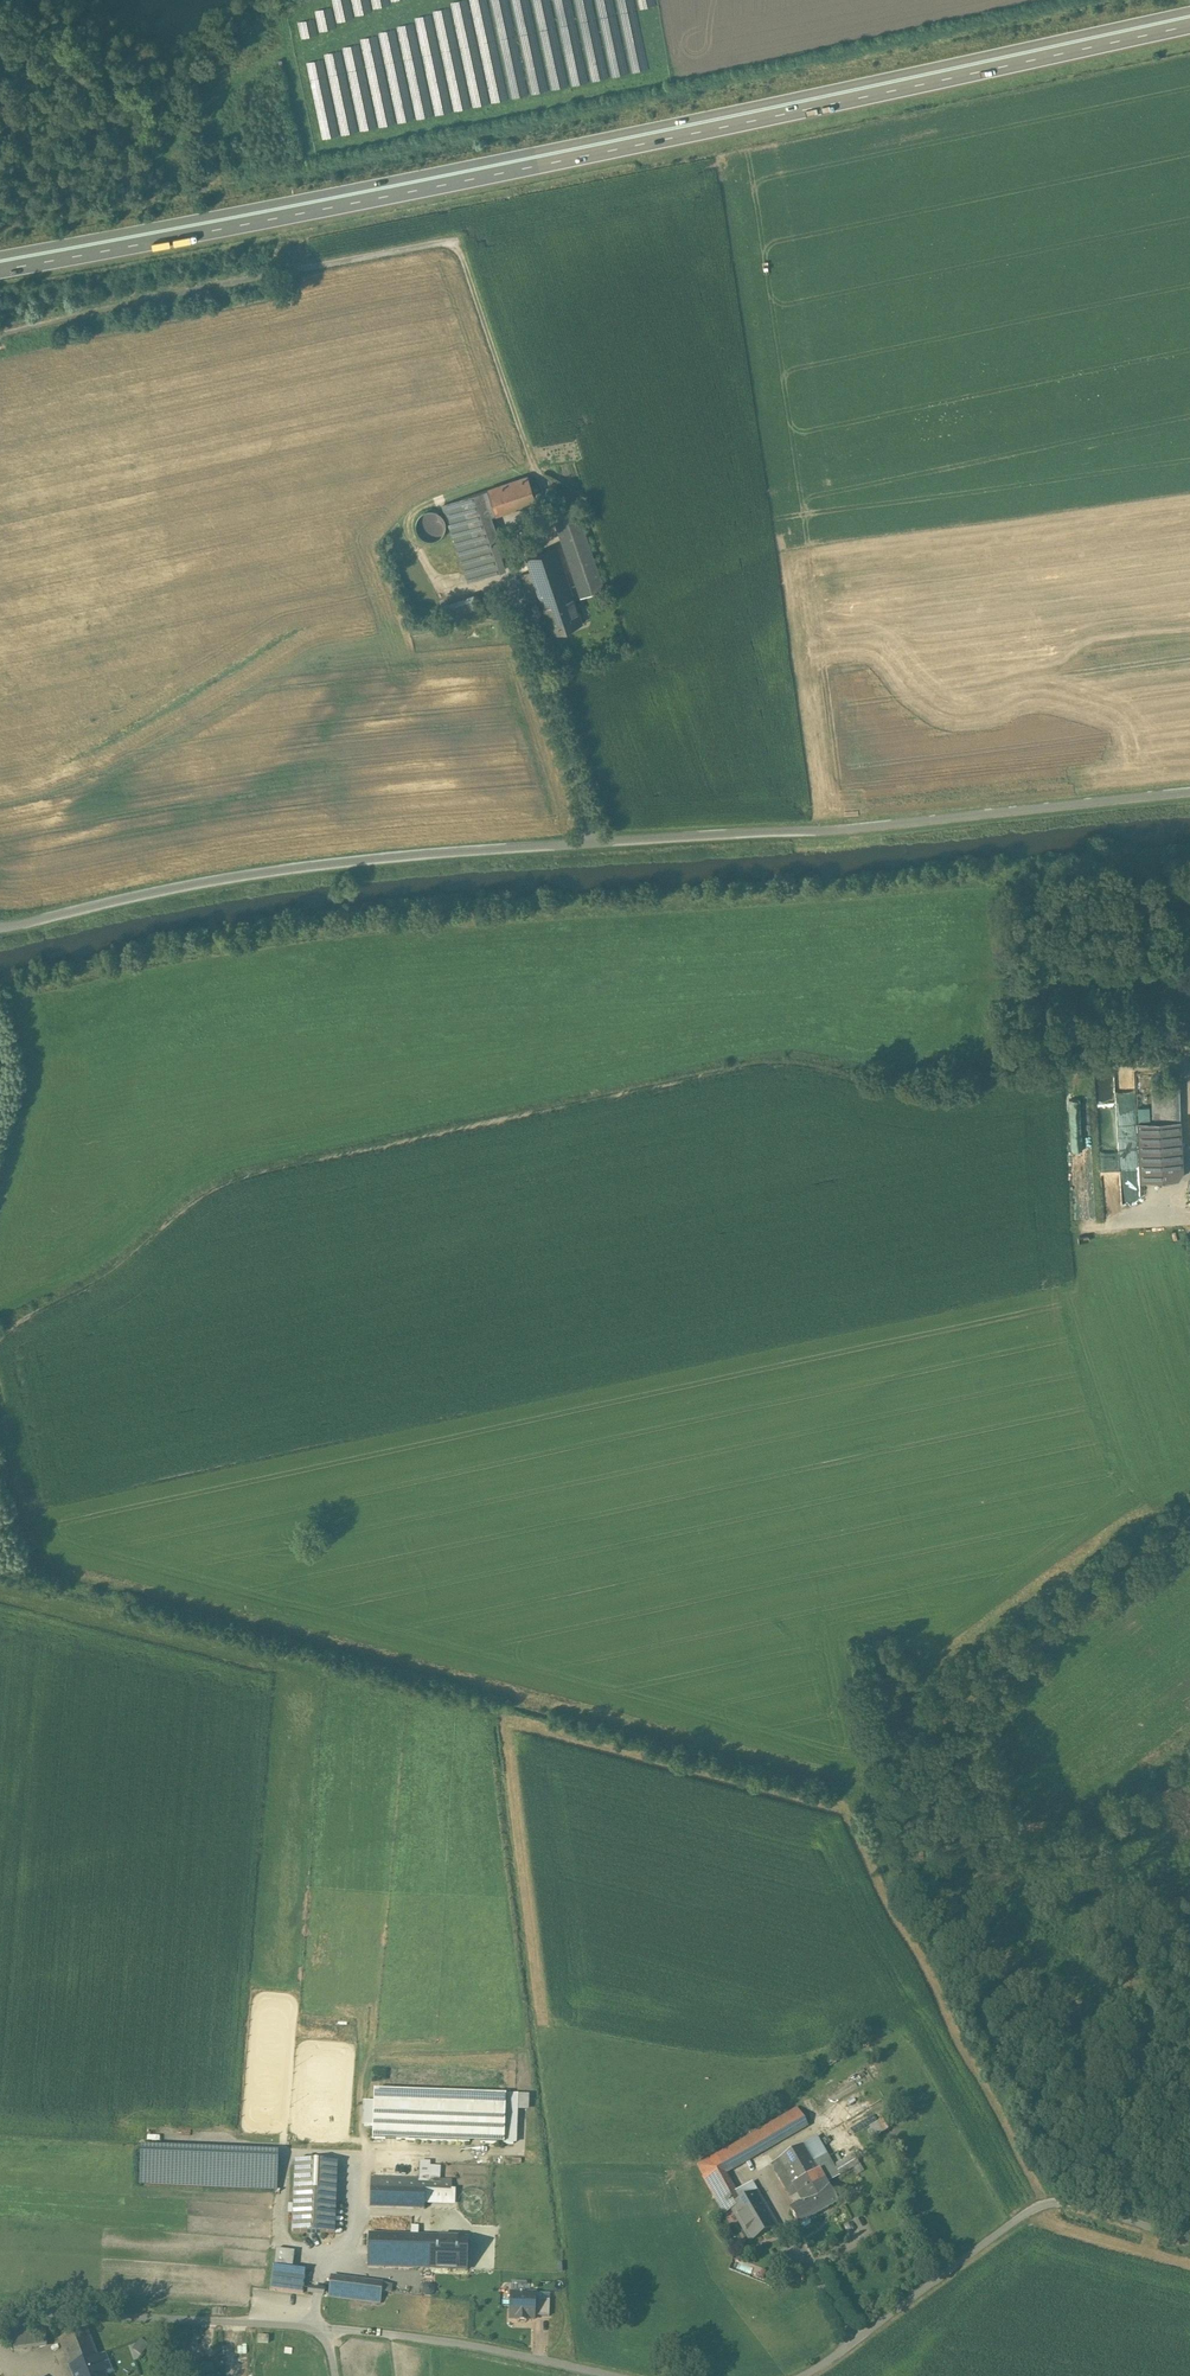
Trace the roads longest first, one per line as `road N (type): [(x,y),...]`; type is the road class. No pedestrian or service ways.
road 1 (trunk): [(1189,12),(380,186),(0,255)]
road 2 (trunk): [(0,269),(1189,30)]
road 3 (unclassified): [(1189,792),(858,826),(412,854),(220,877),(0,923)]
road 4 (unclassified): [(804,2375),(1047,2200),(1189,2235)]
road 5 (unclassified): [(0,2313),(329,2329)]
road 6 (unclassified): [(329,2329),(463,2342),(611,2375)]

